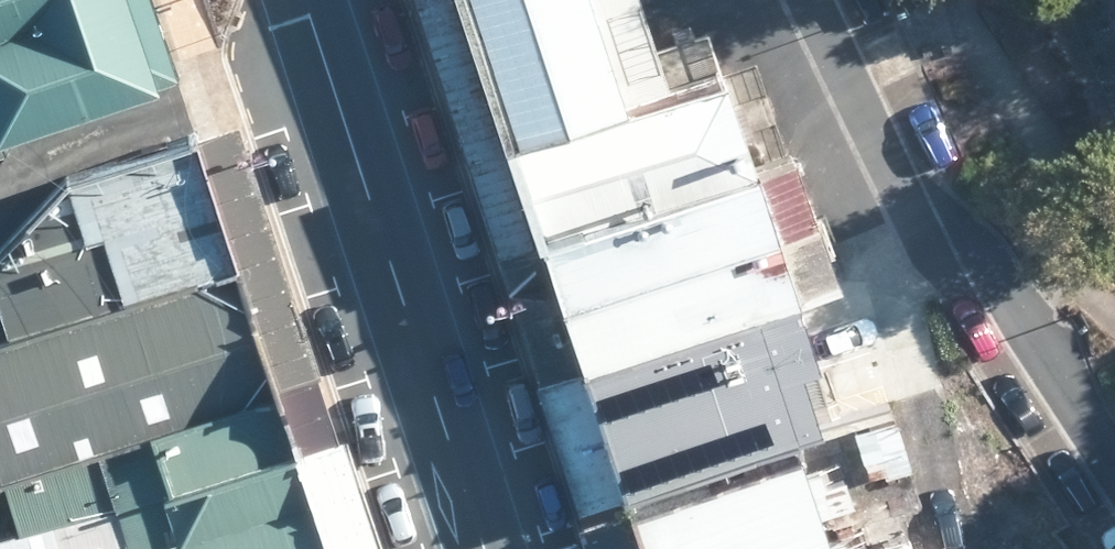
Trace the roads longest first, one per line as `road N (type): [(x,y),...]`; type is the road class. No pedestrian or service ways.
road 1 (tertiary): [(490,548),(312,0)]
road 2 (residential): [(1114,464),(1048,353),(906,194),(811,0)]

